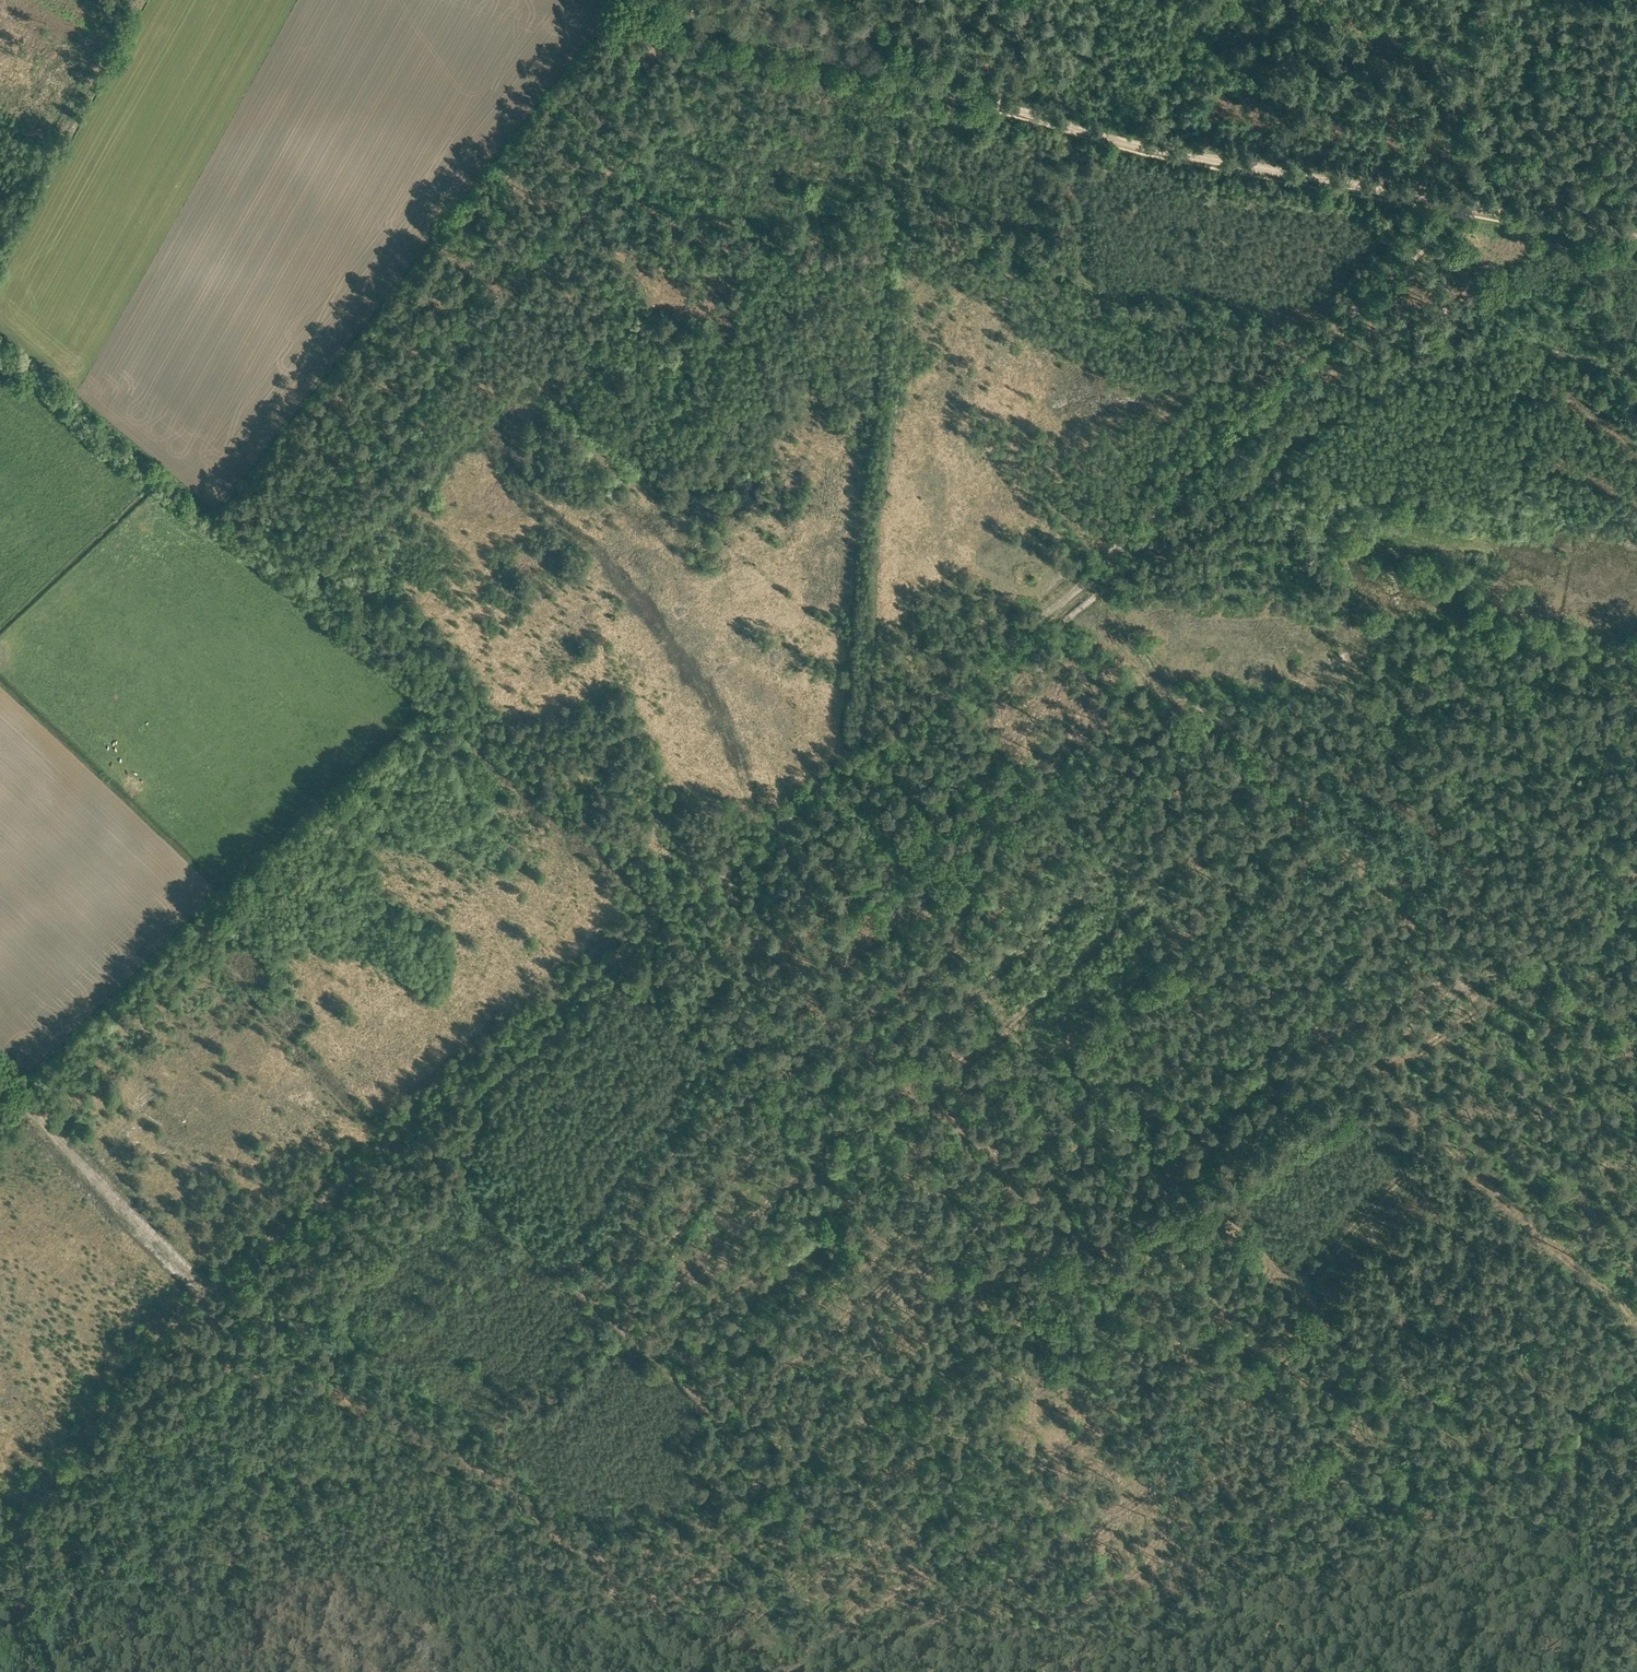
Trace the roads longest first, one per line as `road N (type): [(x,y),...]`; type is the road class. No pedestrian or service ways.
road 1 (track): [(1450,207),(1098,140),(644,3)]
road 2 (track): [(0,1083),(203,1289)]
road 3 (track): [(1636,240),(1450,207)]

